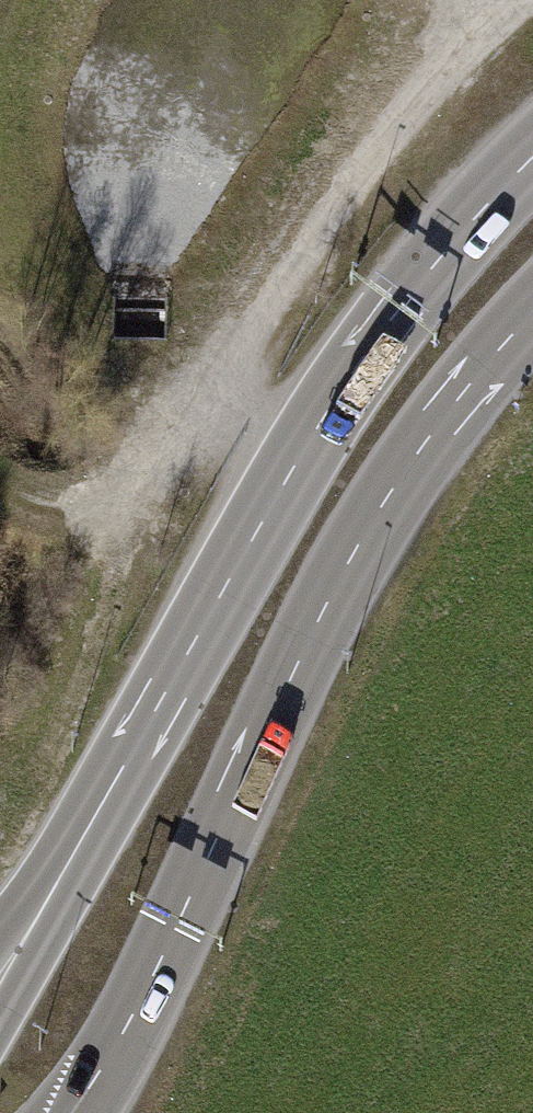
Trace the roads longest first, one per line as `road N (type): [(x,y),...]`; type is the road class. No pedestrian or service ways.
road 1 (secondary): [(75,1112),(129,1025),(363,528),(532,310)]
road 2 (secondary): [(532,157),(379,329),(120,771)]
road 3 (track): [(211,423),(277,279),(465,56),(532,3)]
road 4 (secondary): [(120,771),(93,854),(0,1015)]
road 5 (track): [(211,423),(64,507),(0,495)]
road 6 (secondary): [(120,771),(0,926)]

